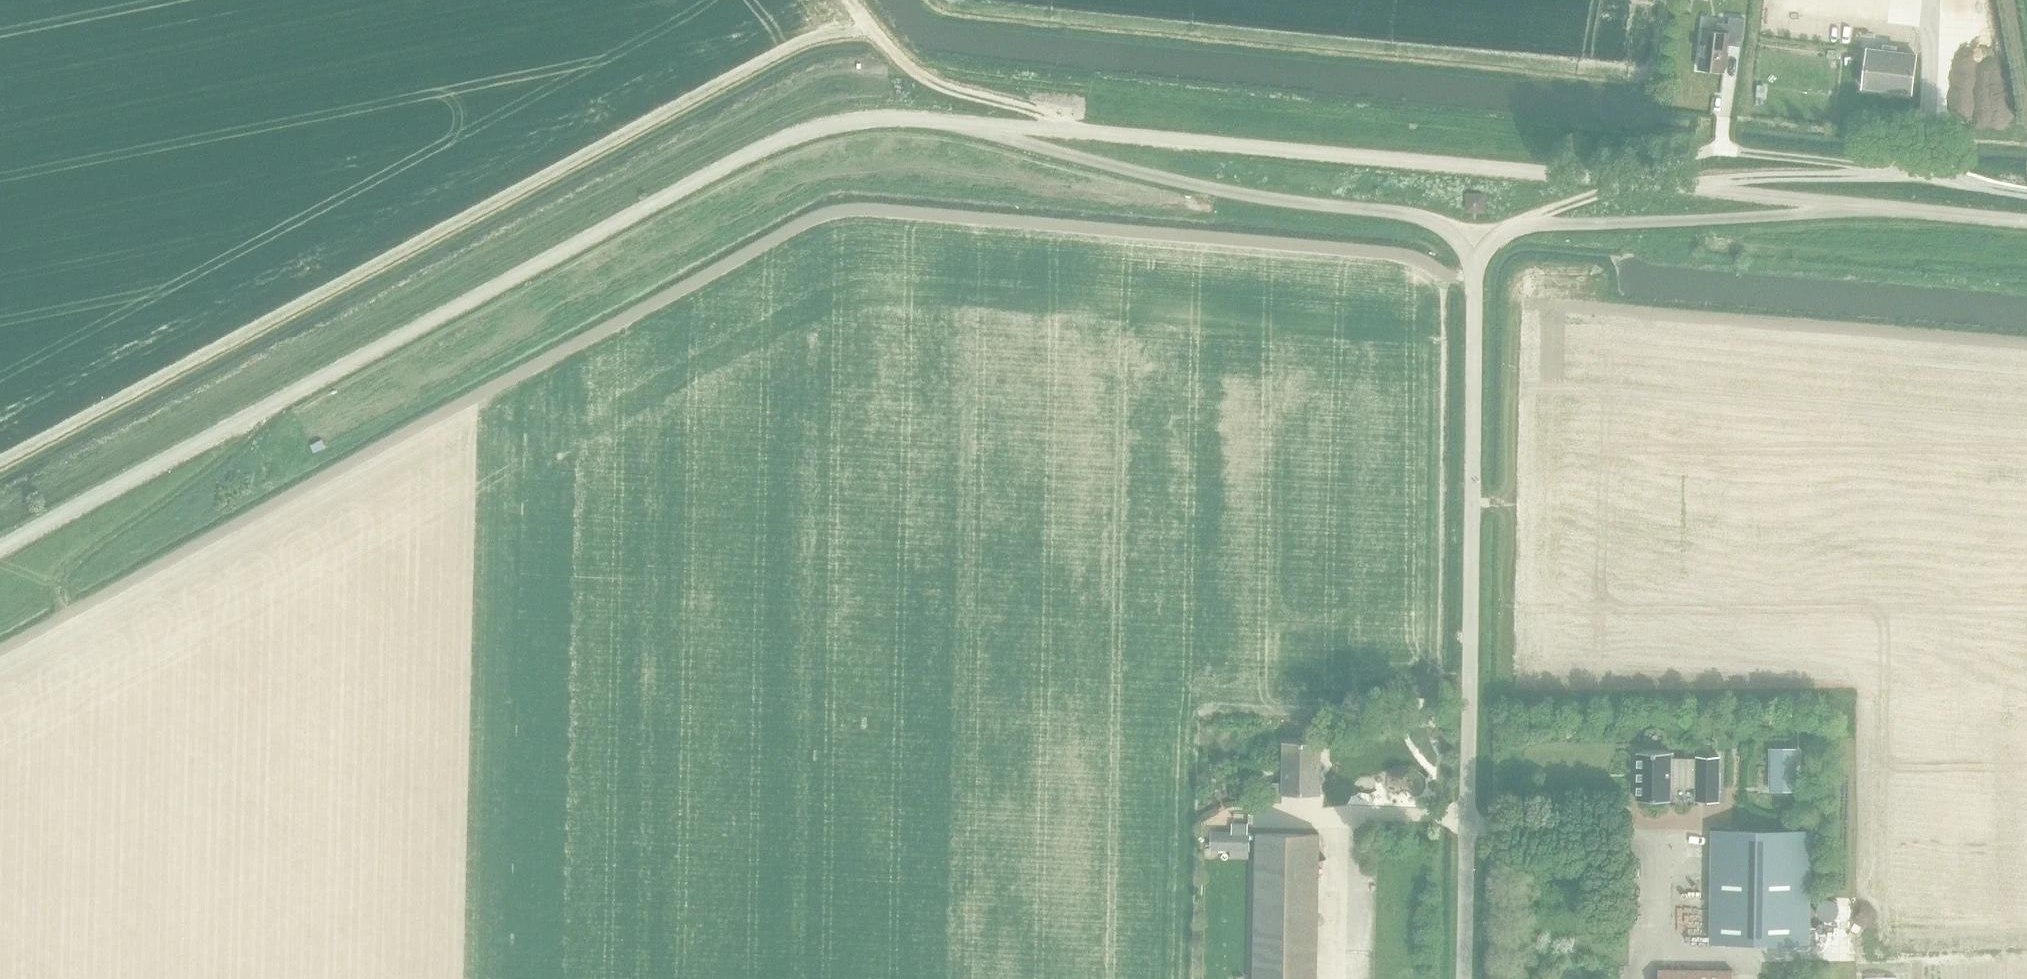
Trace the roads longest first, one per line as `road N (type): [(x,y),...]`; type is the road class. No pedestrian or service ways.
road 1 (unclassified): [(0,550),(805,124),(883,113),(967,123)]
road 2 (unclassified): [(1842,205),(967,123)]
road 3 (unclassified): [(1466,978),(1478,248)]
road 4 (unclassified): [(967,123),(1199,184),(1411,214),(1478,248)]
road 5 (unclassified): [(1478,248),(1520,226),(1842,205)]
road 6 (track): [(1074,128),(951,89),(905,64),(847,0)]
road 7 (track): [(1710,191),(1724,181),(1924,174)]
road 8 (track): [(1725,151),(1924,174)]
road 9 (unclassified): [(2026,218),(1842,205)]

